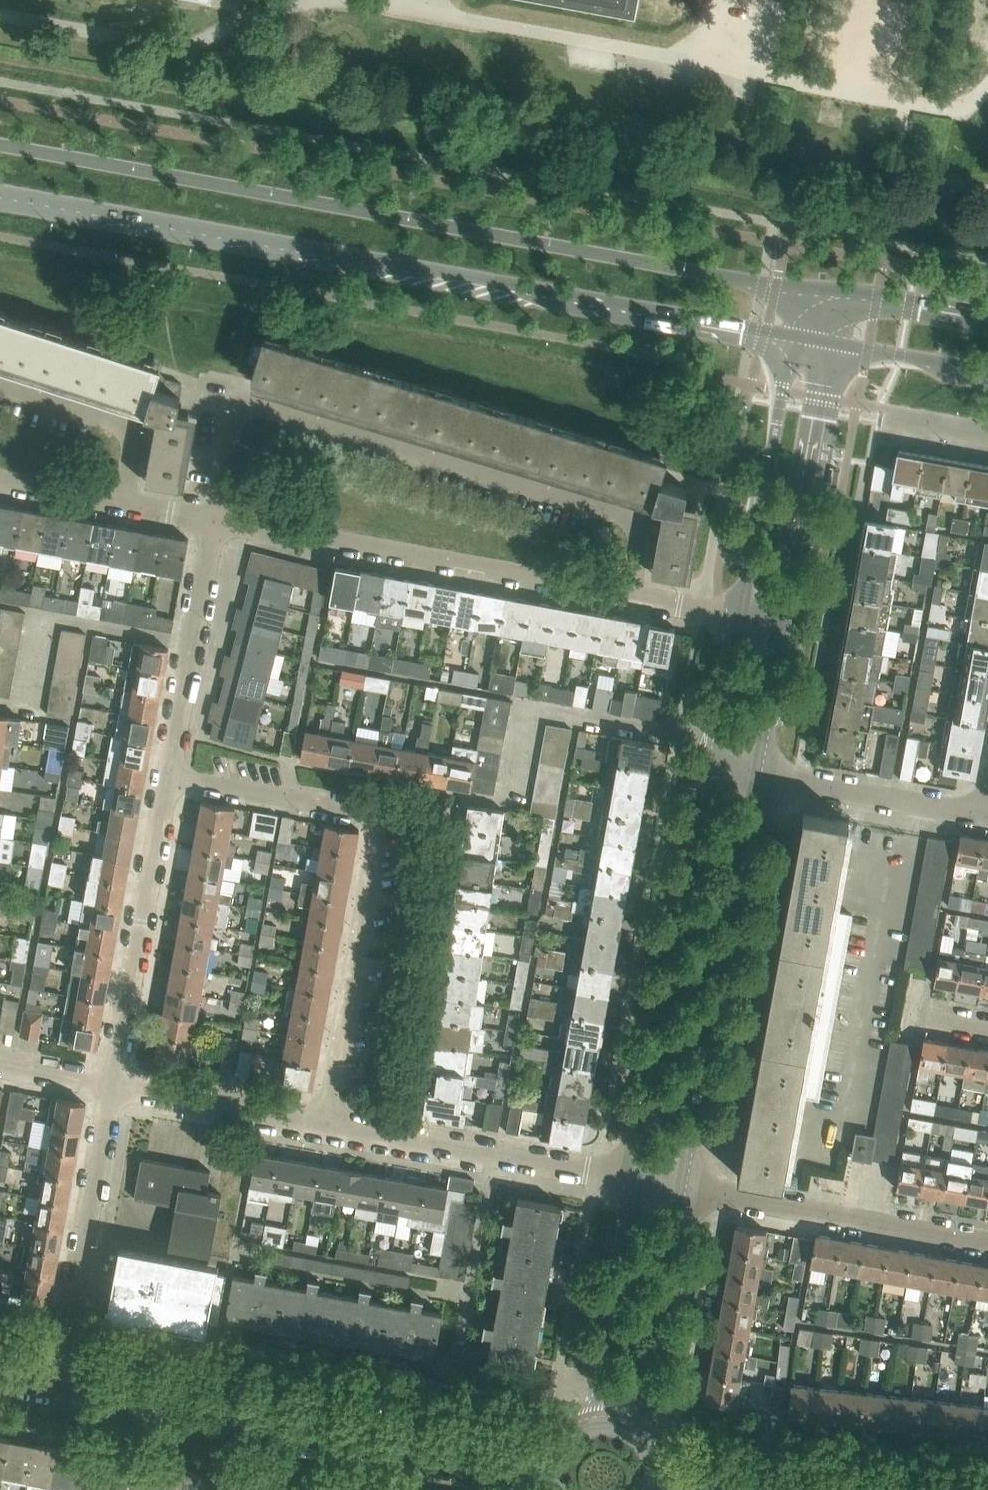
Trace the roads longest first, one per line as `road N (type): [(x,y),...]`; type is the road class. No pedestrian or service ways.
road 1 (secondary): [(802,289),(0,144)]
road 2 (secondary): [(0,197),(792,340)]
road 3 (unclassified): [(215,519),(232,423),(257,407),(624,513),(639,523),(643,540),(633,592)]
road 4 (residential): [(320,1126),(373,827),(351,808),(172,776)]
road 5 (residential): [(633,592),(215,519)]
road 6 (residential): [(678,1192),(756,776)]
road 7 (residential): [(715,768),(635,1182)]
road 8 (residential): [(443,1449),(55,1378)]
road 9 (residential): [(635,1182),(320,1126)]
road 10 (unclassified): [(115,1086),(172,776)]
road 11 (residential): [(987,1243),(678,1192)]
road 12 (unclassified): [(55,1378),(115,1086)]
road 13 (residential): [(782,623),(834,348)]
road 14 (residential): [(792,340),(742,615)]
road 15 (unclassified): [(172,776),(215,519)]
road 16 (residential): [(635,1182),(588,1427)]
road 17 (residential): [(637,1436),(678,1192)]
road 18 (residential): [(987,815),(756,776)]
road 19 (residential): [(320,1126),(115,1086)]
road 20 (unclassified): [(0,388),(112,424),(129,438),(125,501)]
road 21 (secondary): [(834,348),(899,354),(987,376)]
road 22 (residential): [(742,615),(715,768)]
road 23 (residential): [(756,776),(782,623)]
road 24 (secondary): [(987,318),(845,292)]
road 25 (unclassified): [(125,501),(0,478)]

